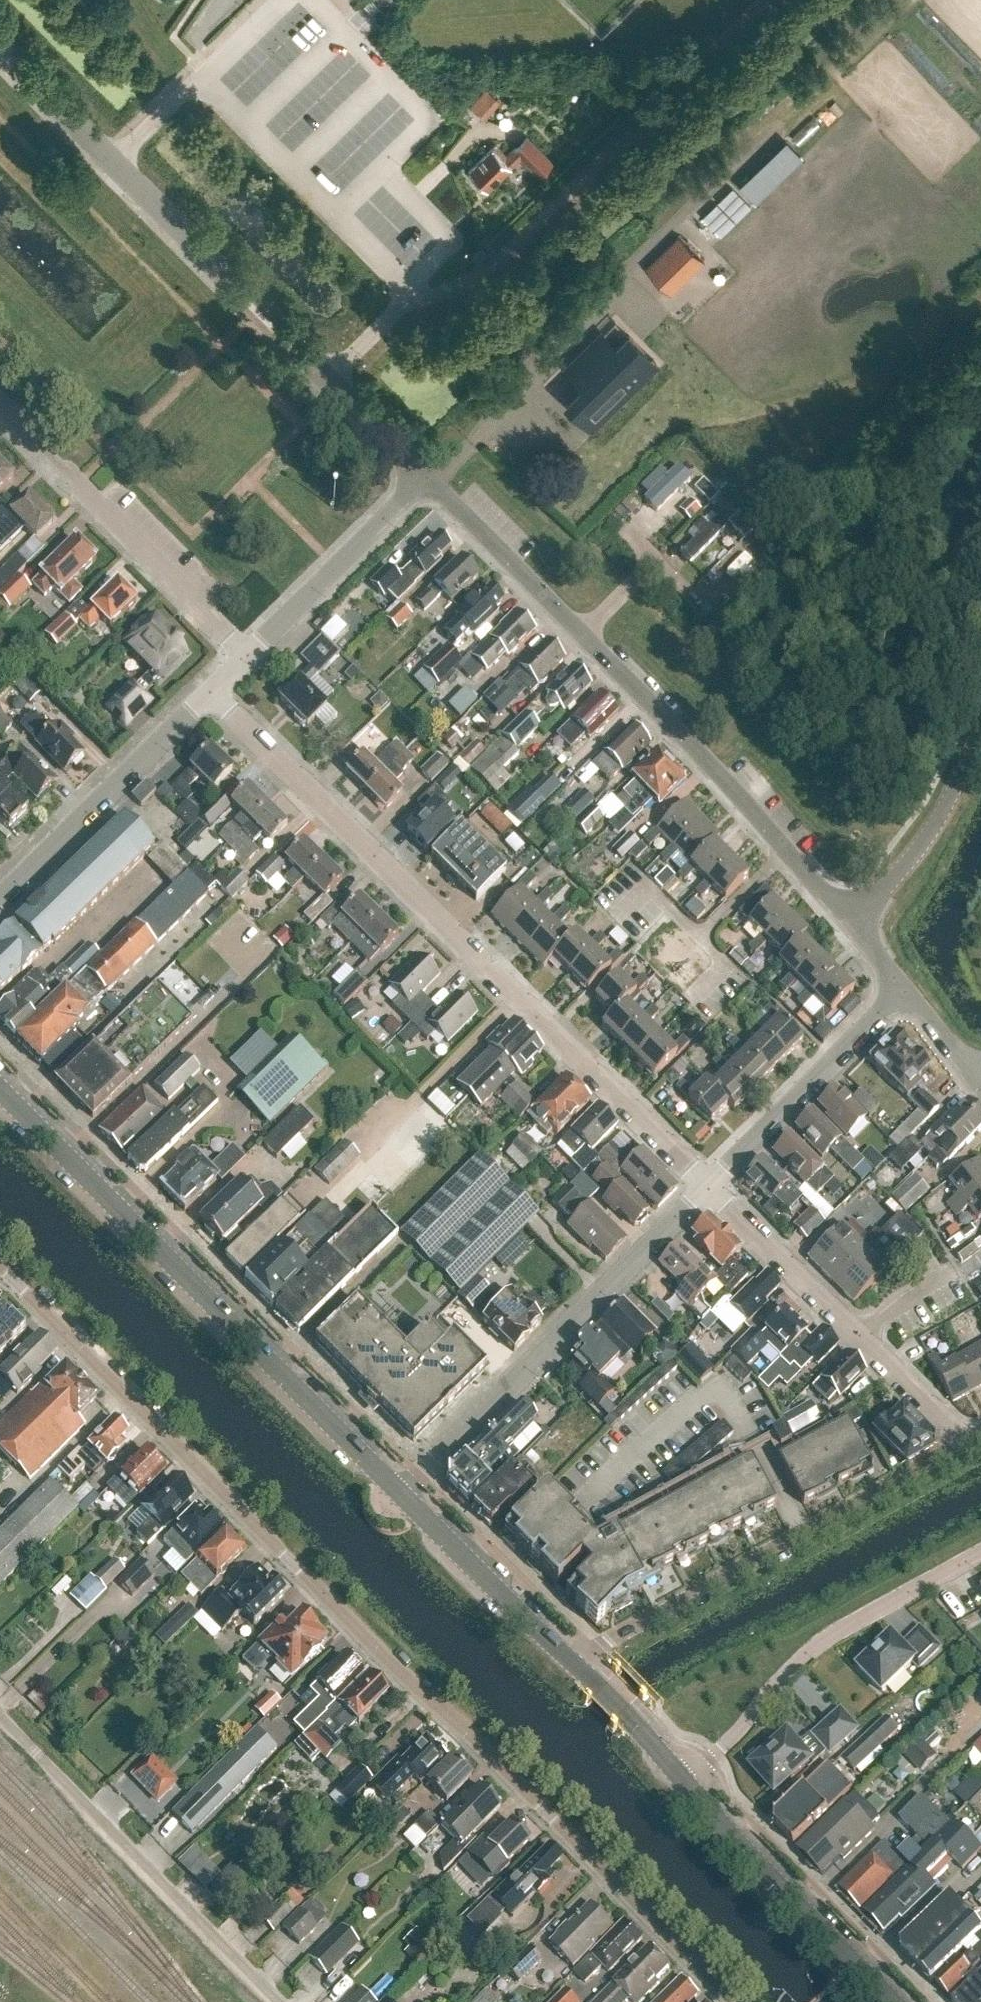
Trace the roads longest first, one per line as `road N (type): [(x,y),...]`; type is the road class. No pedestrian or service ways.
road 1 (residential): [(728,2001),(0,1268)]
road 2 (residential): [(709,1187),(212,692)]
road 3 (unclassified): [(851,926),(424,481)]
road 4 (unclassified): [(424,481),(0,44)]
road 5 (tertiary): [(403,1499),(0,1091)]
road 6 (residential): [(572,1663),(967,1444)]
road 7 (unclassified): [(403,1499),(709,1187)]
road 8 (unclassified): [(0,1716),(279,2001)]
road 9 (residential): [(685,1784),(833,1636),(980,1557)]
road 10 (residential): [(967,1444),(709,1187)]
road 11 (residential): [(246,659),(0,407)]
road 12 (tertiary): [(895,2001),(685,1784)]
road 13 (unclassified): [(0,900),(212,692)]
road 14 (unclassified): [(709,1187),(889,977)]
road 15 (unclassified): [(246,659),(424,481)]
road 16 (unclassified): [(851,926),(934,833),(980,731)]
road 17 (tertiary): [(572,1663),(403,1499)]
road 18 (tertiary): [(685,1784),(572,1663)]
road 19 (residential): [(968,1073),(889,977)]

